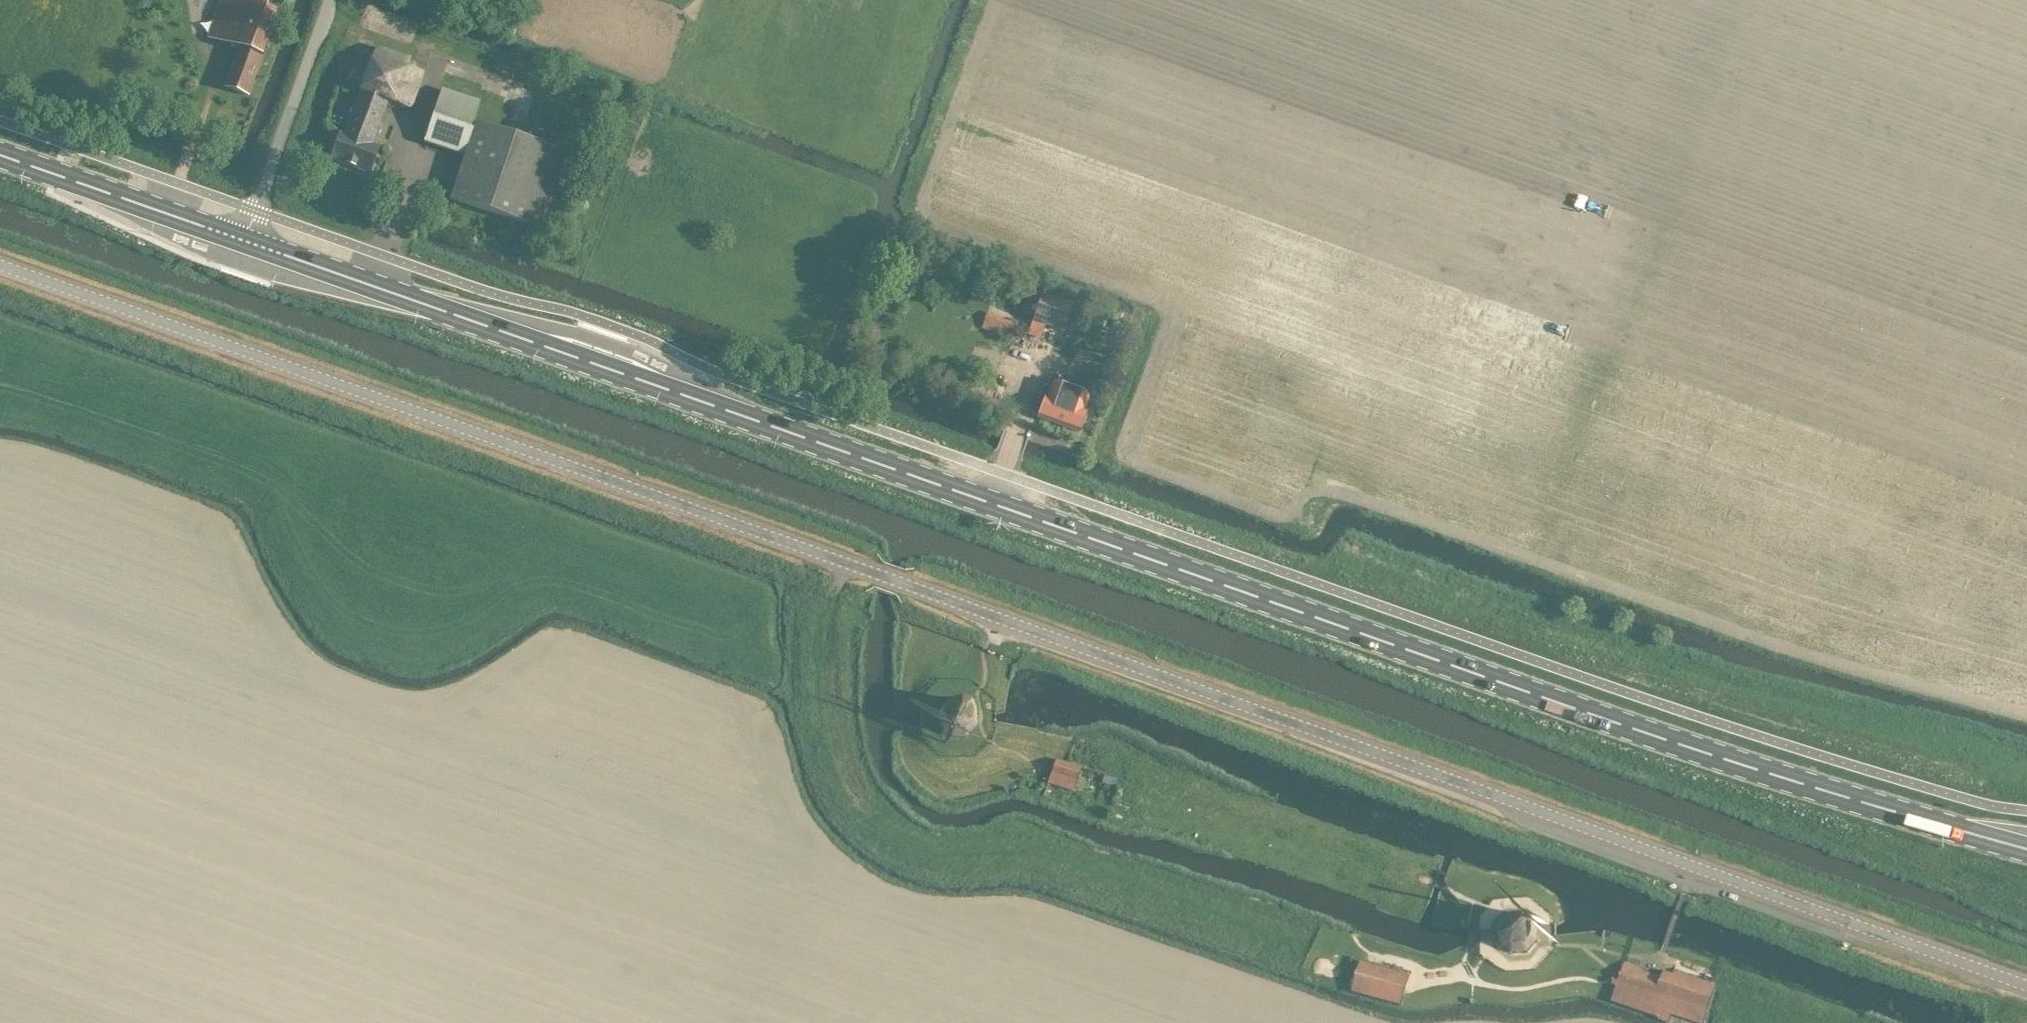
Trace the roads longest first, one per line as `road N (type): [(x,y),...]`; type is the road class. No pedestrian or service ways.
road 1 (unclassified): [(2026,982),(0,264)]
road 2 (primary): [(2026,849),(1677,739),(245,239)]
road 3 (track): [(1400,962),(1032,847),(956,850),(906,838),(874,812),(843,765),(829,686),(831,598),(846,561)]
road 4 (primary): [(245,239),(0,153)]
road 5 (unclassified): [(245,239),(327,0)]

